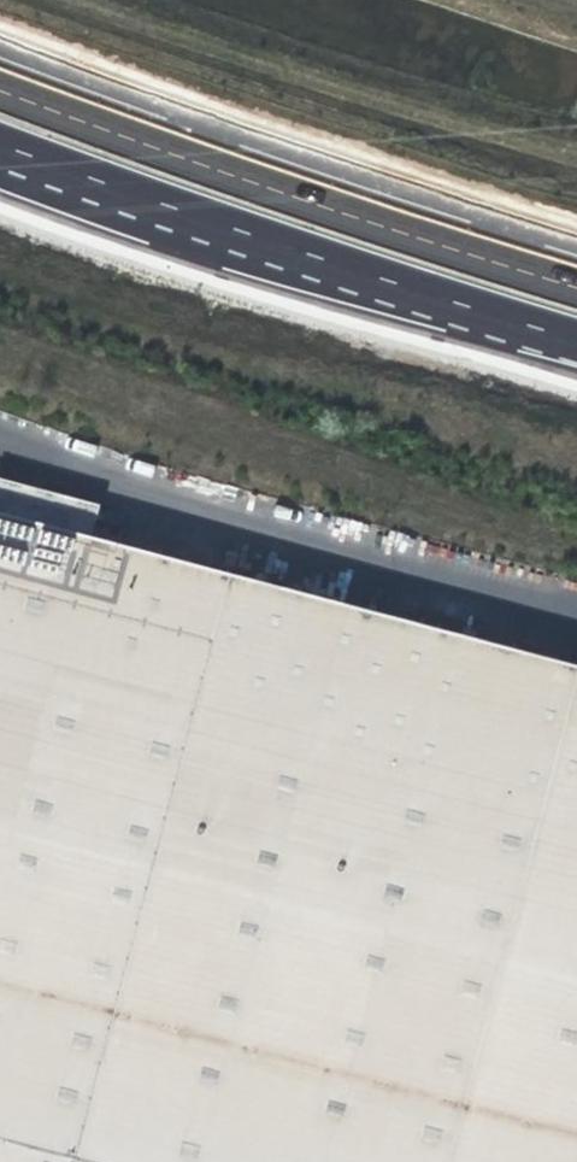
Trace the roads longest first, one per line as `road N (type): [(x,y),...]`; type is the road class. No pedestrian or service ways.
road 1 (motorway): [(576,278),(0,76)]
road 2 (motorway): [(0,146),(143,201),(576,339)]

